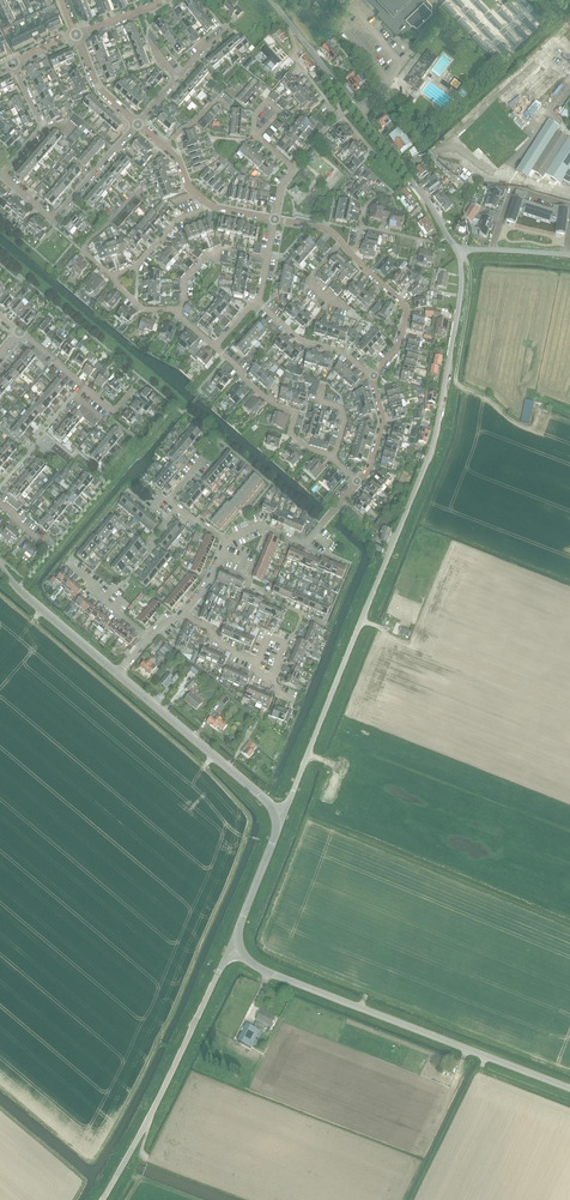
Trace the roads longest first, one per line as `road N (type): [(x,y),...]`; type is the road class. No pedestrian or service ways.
road 1 (unclassified): [(279,816),(429,458),(460,300),(461,251)]
road 2 (tertiary): [(569,1088),(258,968),(240,946)]
road 3 (unclassified): [(103,1199),(220,970),(240,946)]
road 4 (tertiary): [(279,816),(119,674)]
road 5 (track): [(524,425),(456,381),(471,284),(461,251)]
road 6 (residential): [(55,220),(5,176),(43,126),(14,62)]
road 7 (residential): [(334,458),(291,432),(296,411),(276,405),(216,347)]
road 8 (residential): [(461,251),(359,112)]
road 9 (tertiary): [(119,674),(0,565)]
road 10 (unclassified): [(135,387),(116,412),(21,331)]
road 11 (residential): [(377,376),(396,350),(408,308),(351,253)]
road 12 (residential): [(377,376),(344,351),(300,338),(259,301)]
road 13 (tertiary): [(240,946),(240,924),(279,816)]
road 14 (residential): [(216,347),(172,309),(144,308),(112,274)]
road 15 (residential): [(55,220),(138,124)]
road 16 (residential): [(112,274),(138,264),(180,218),(213,206)]
road 17 (residential): [(112,274),(84,251),(141,187)]

